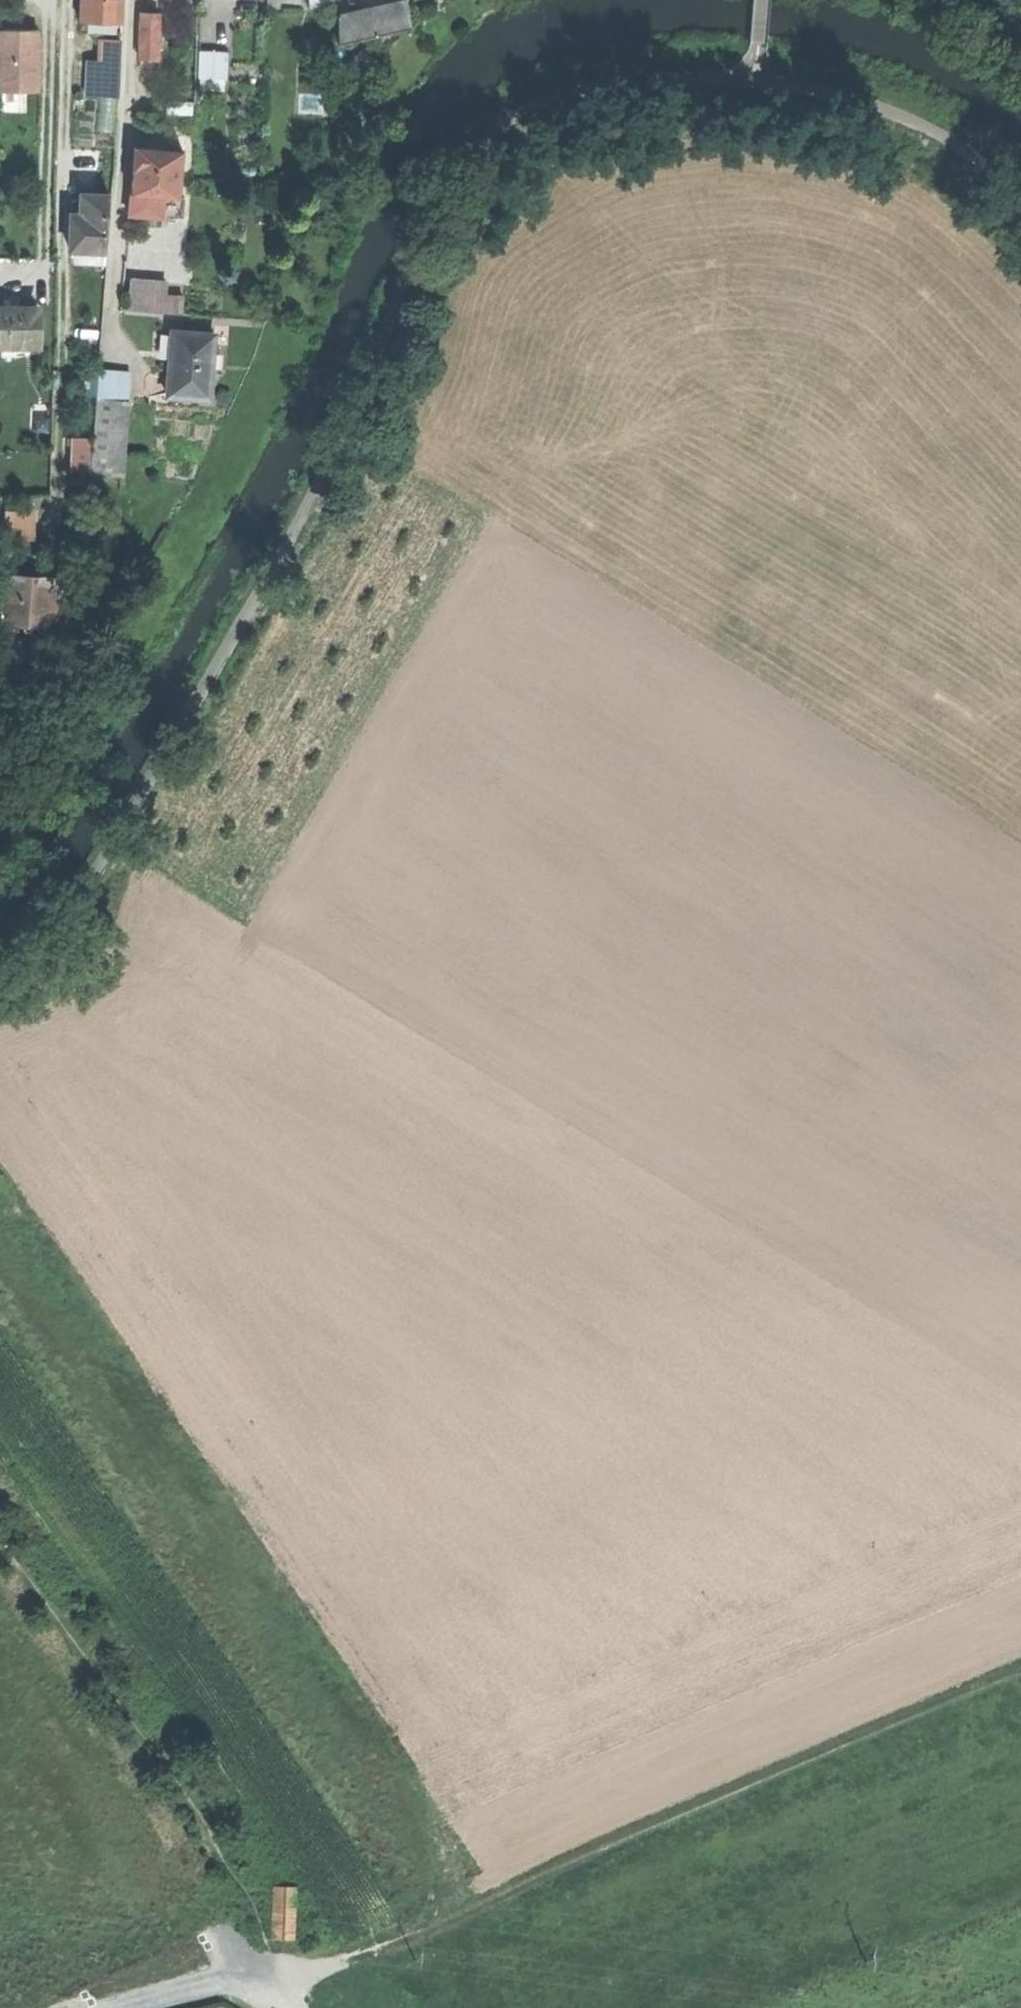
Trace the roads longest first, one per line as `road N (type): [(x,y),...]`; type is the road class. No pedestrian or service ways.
road 1 (track): [(277,1998),(1020,1685)]

